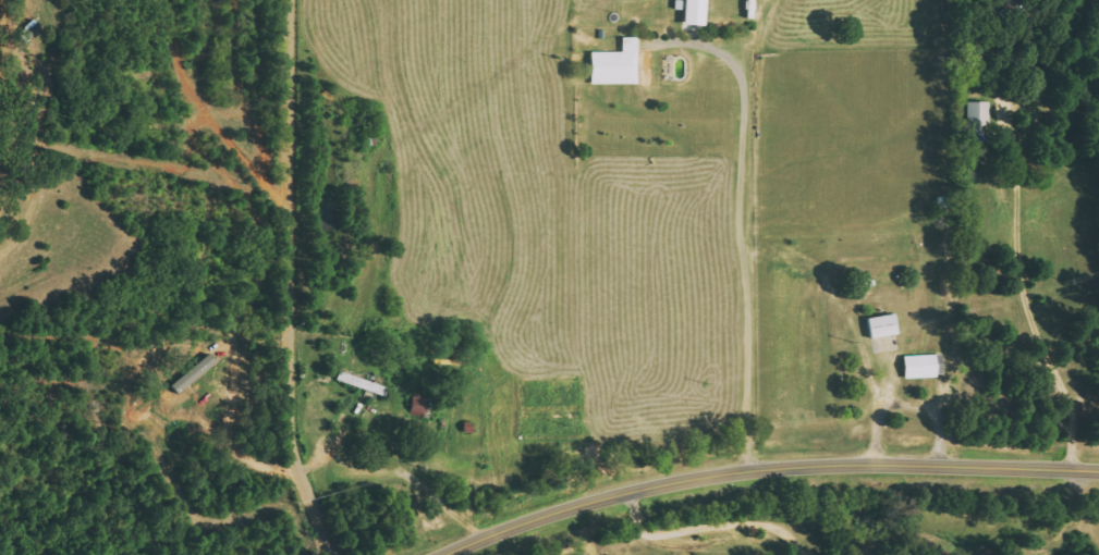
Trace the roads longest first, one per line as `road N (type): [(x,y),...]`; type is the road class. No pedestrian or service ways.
road 1 (tertiary): [(1098,471),(848,465),(696,480),(581,508),(451,554)]
road 2 (residential): [(335,554),(293,449),(288,0)]

